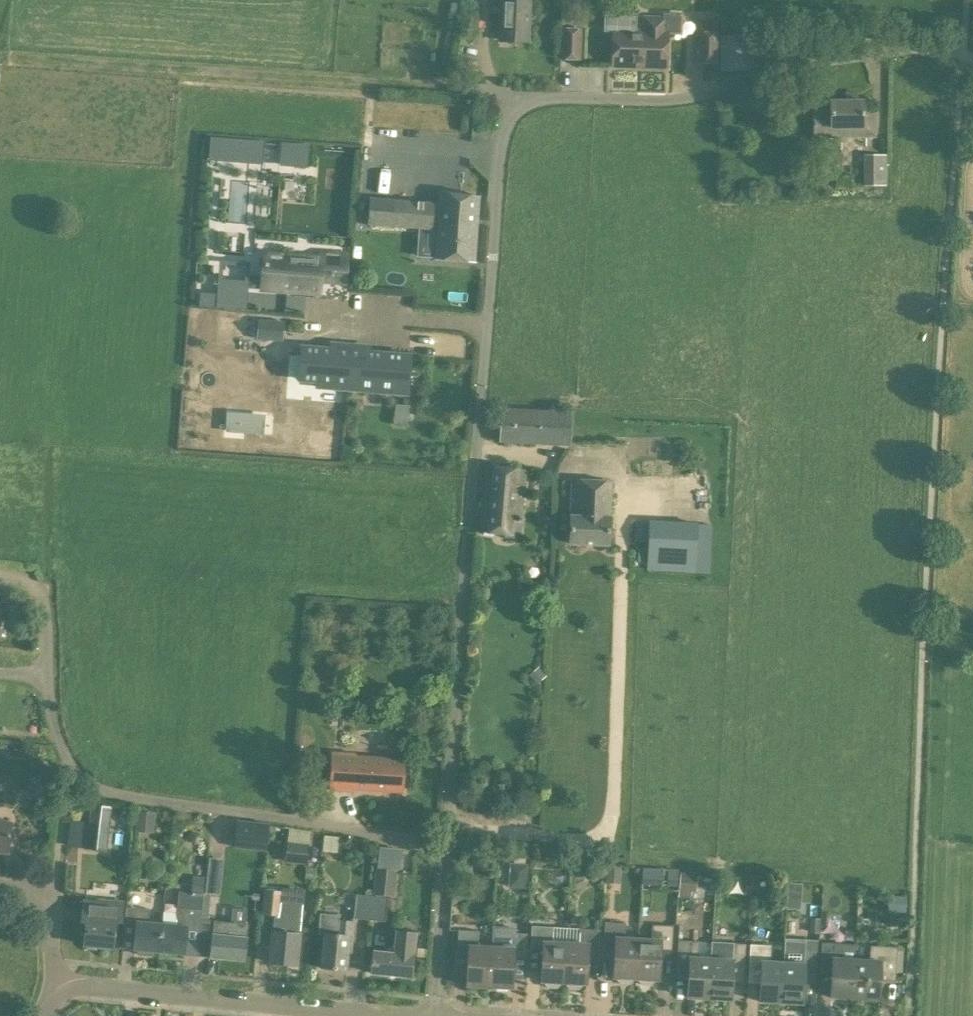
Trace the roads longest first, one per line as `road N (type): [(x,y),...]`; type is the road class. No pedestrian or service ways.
road 1 (residential): [(448,837),(507,119)]
road 2 (unclassified): [(507,119),(531,100),(670,100),(889,50),(964,54)]
road 3 (residential): [(448,837),(123,802),(82,784),(57,758)]
road 4 (residential): [(376,1015),(54,983)]
road 5 (residential): [(431,1015),(448,837)]
road 6 (residential): [(0,890),(44,895),(54,983)]

